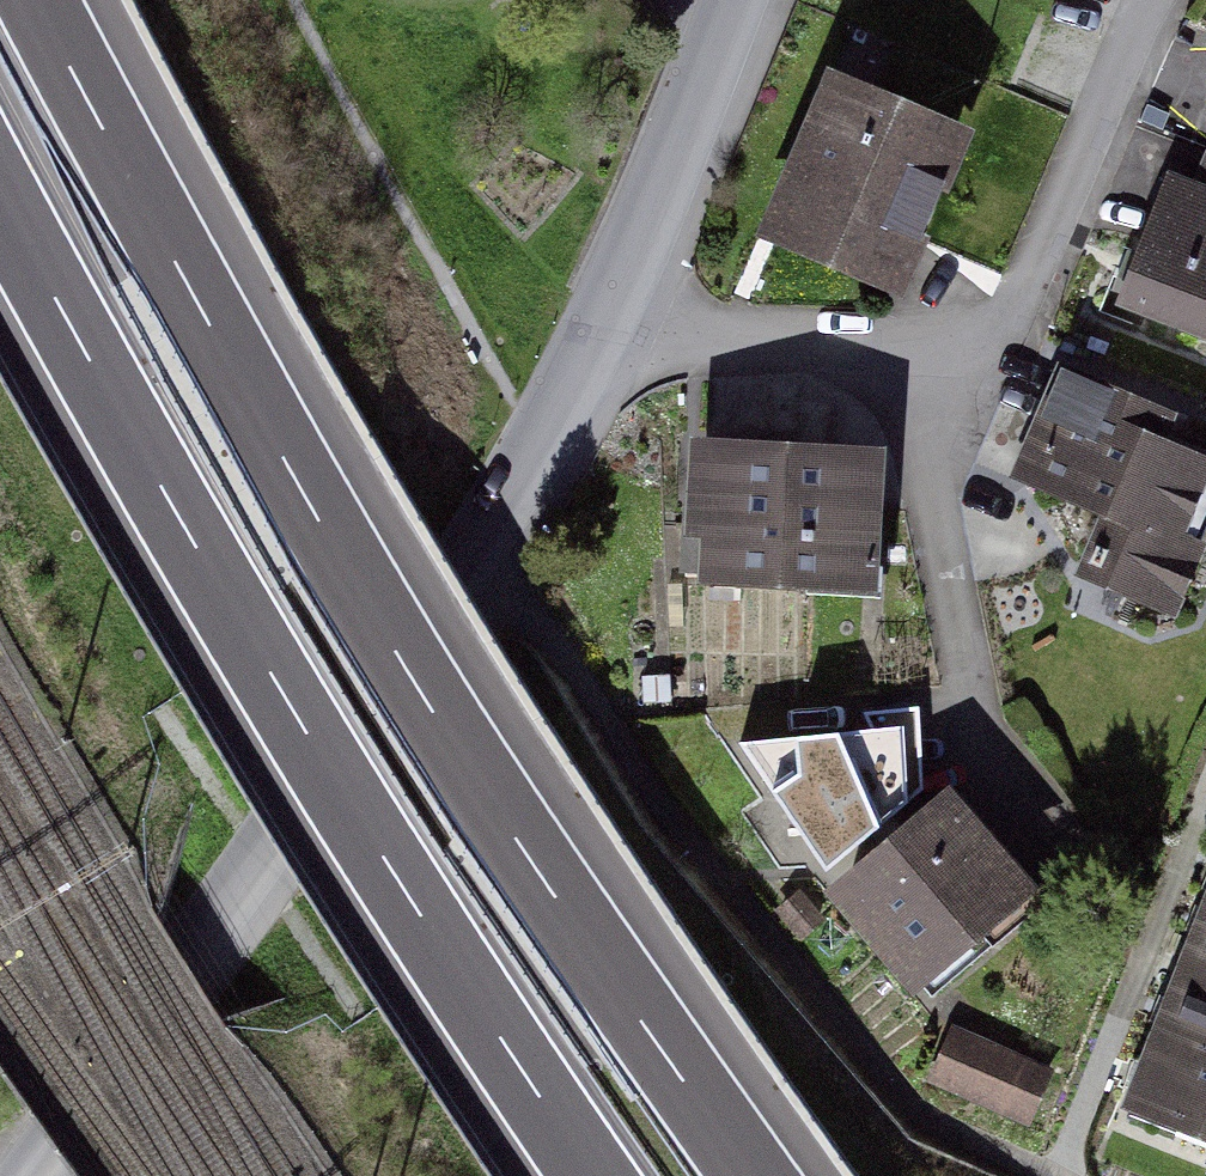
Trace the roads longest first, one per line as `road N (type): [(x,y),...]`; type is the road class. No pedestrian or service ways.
road 1 (motorway): [(751,1175),(482,792),(325,535),(36,0)]
road 2 (motorway): [(0,211),(244,640),(590,1175)]
road 3 (residential): [(35,1175),(489,537),(592,330)]
road 4 (residential): [(916,349),(978,335),(1009,316),(1057,232),(1150,0)]
road 5 (residential): [(916,349),(983,771)]
road 6 (residential): [(592,330),(726,0)]
road 7 (residential): [(592,330),(710,356),(916,349)]

